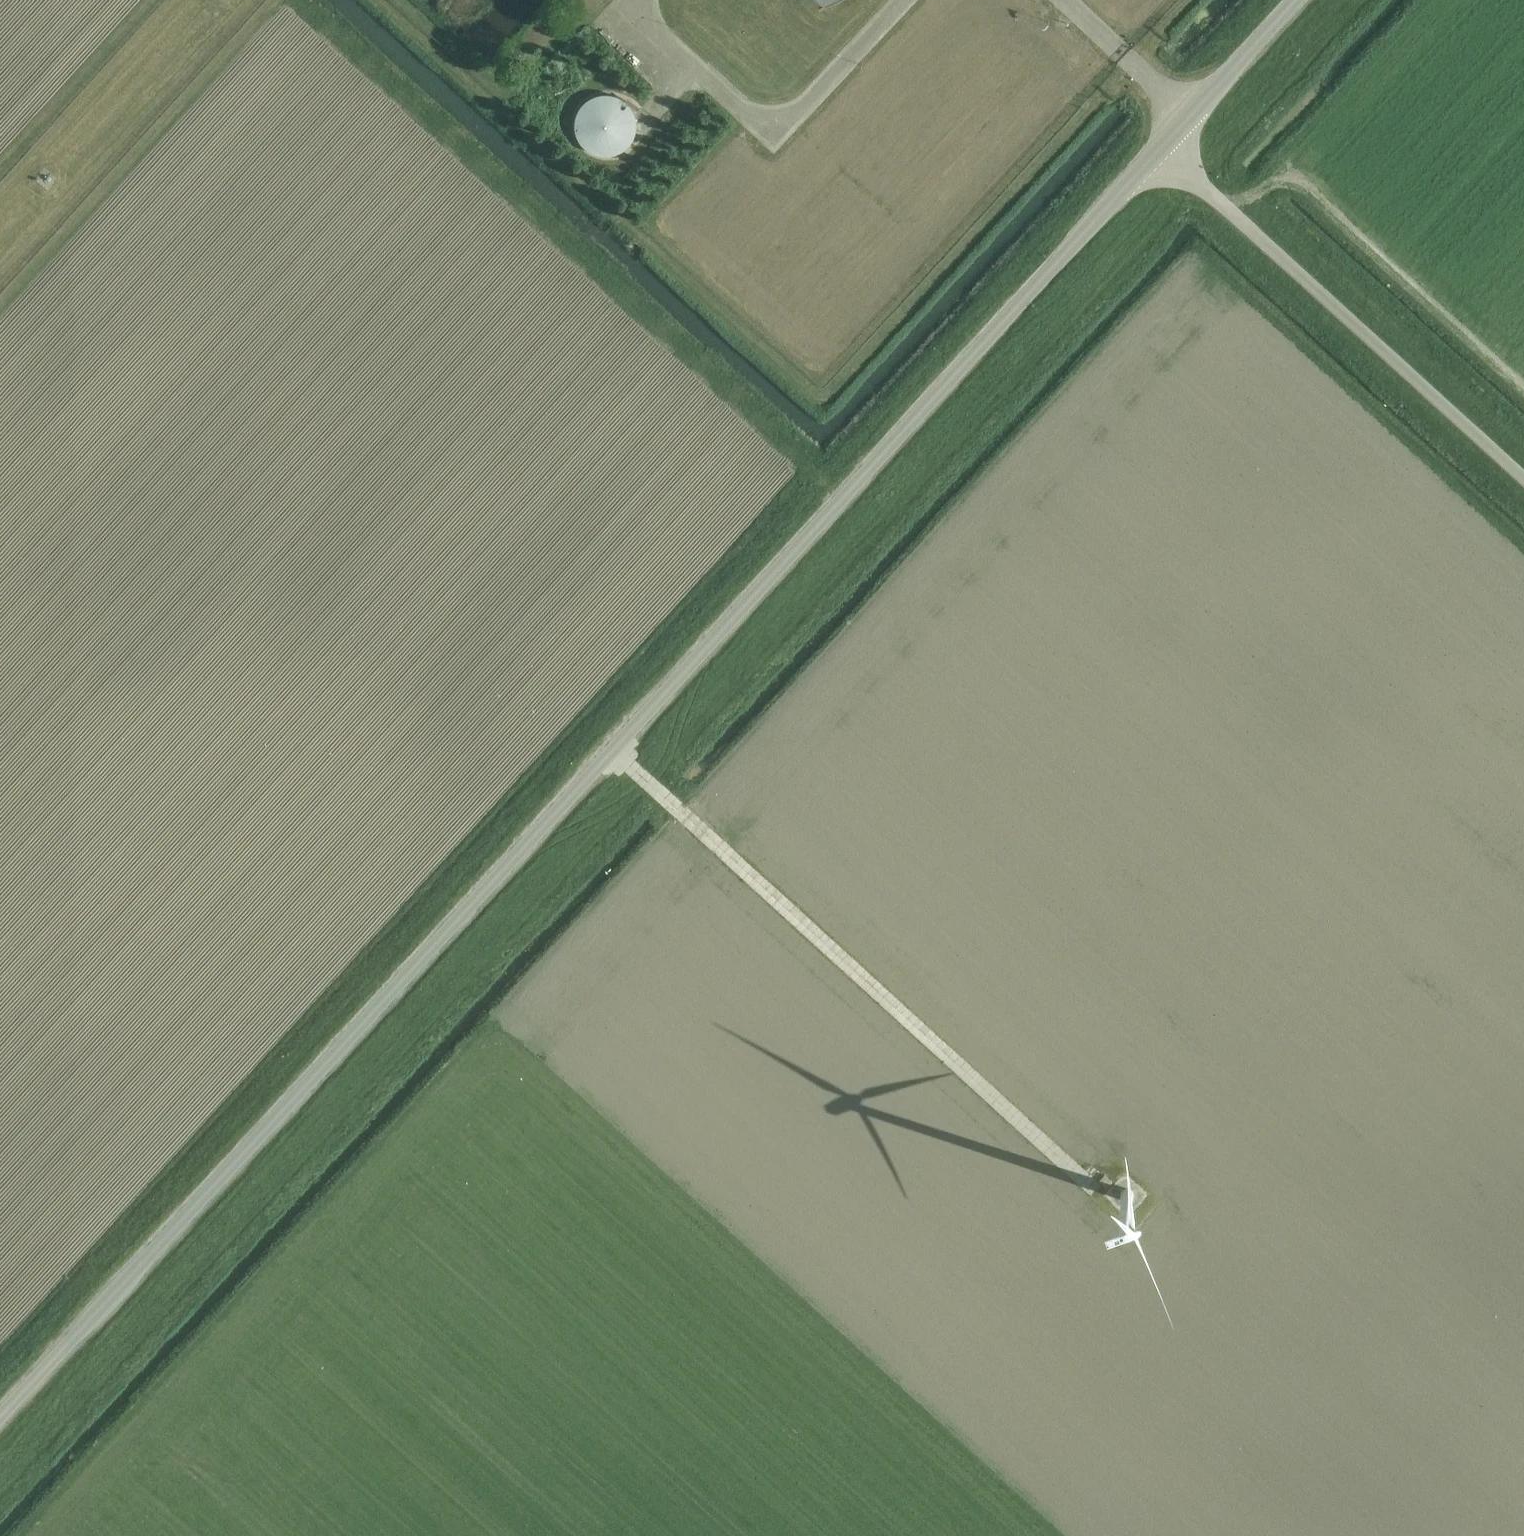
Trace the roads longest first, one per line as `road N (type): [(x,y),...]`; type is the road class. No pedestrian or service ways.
road 1 (unclassified): [(0,1417),(1161,149)]
road 2 (unclassified): [(1523,479),(1161,149)]
road 3 (track): [(0,283),(256,0)]
road 4 (unclassified): [(1161,149),(1303,0)]

